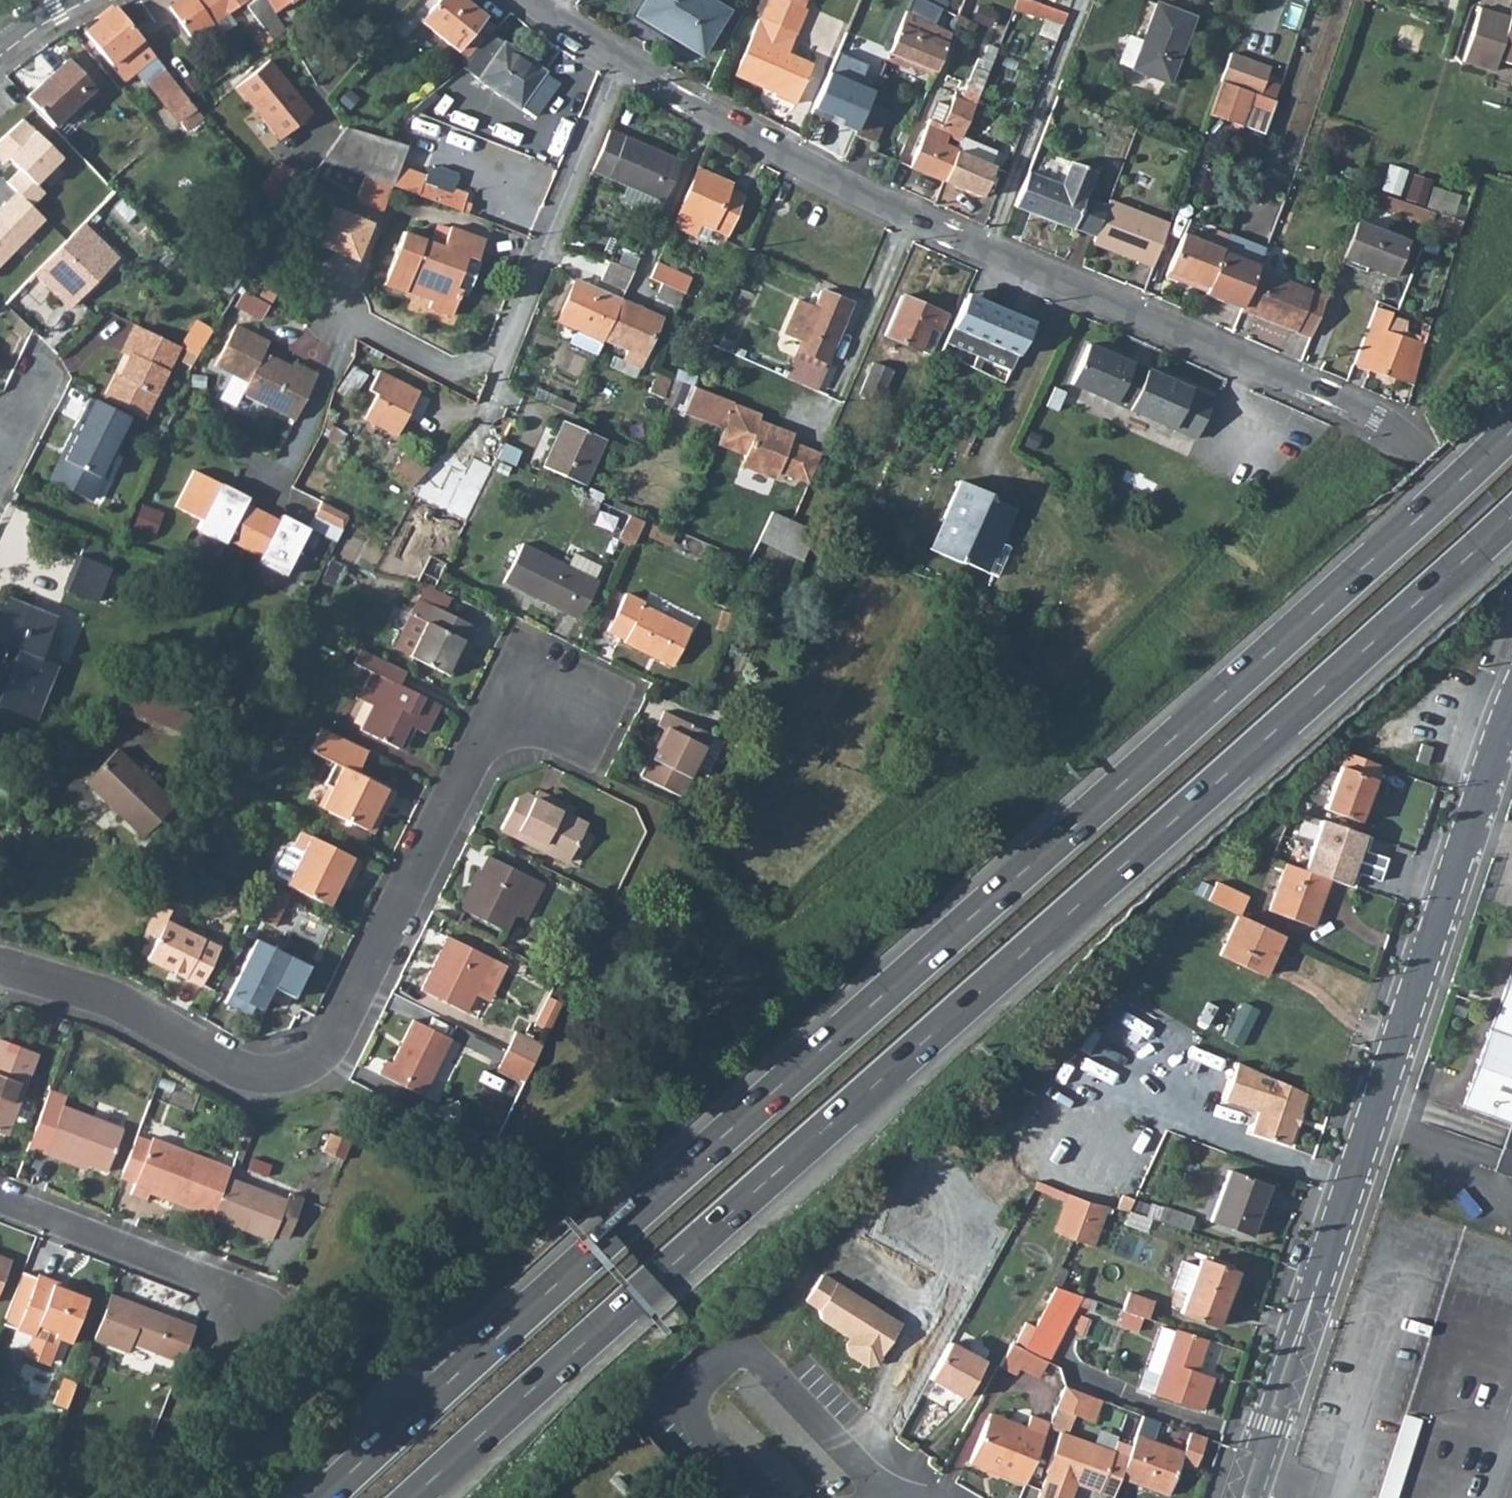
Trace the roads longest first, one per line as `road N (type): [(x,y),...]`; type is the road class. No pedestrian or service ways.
road 1 (trunk): [(1511,429),(323,1497)]
road 2 (trunk): [(412,1497),(1511,513)]
road 3 (residential): [(1511,550),(1411,438),(1333,396),(944,237),(618,58)]
road 4 (residential): [(0,964),(134,1009),(228,1064),(295,1069),(328,1049),(516,678),(608,725)]
road 5 (residential): [(1248,1497),(1450,872),(1511,704)]
road 6 (residential): [(618,58),(500,350),(452,375),(337,312)]
road 7 (residential): [(0,1200),(226,1289),(258,1322)]

